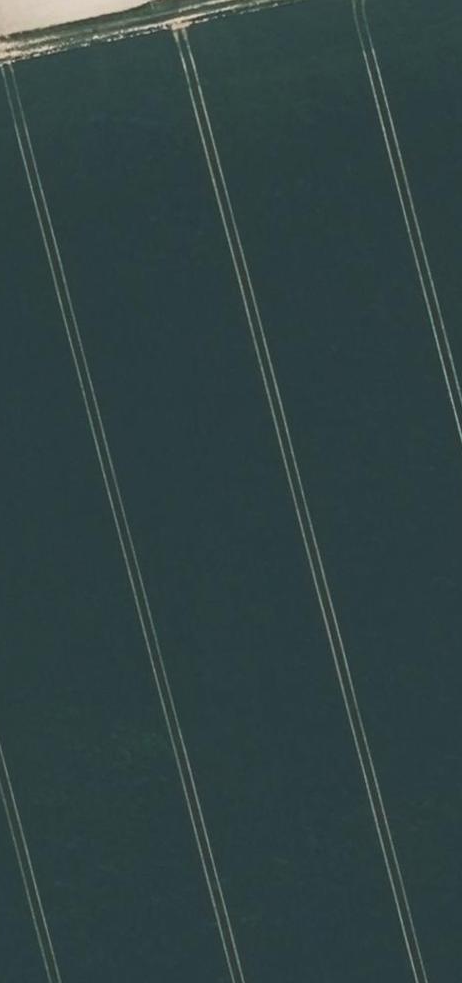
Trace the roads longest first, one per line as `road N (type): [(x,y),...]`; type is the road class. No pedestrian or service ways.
road 1 (track): [(256,0),(0,54)]

